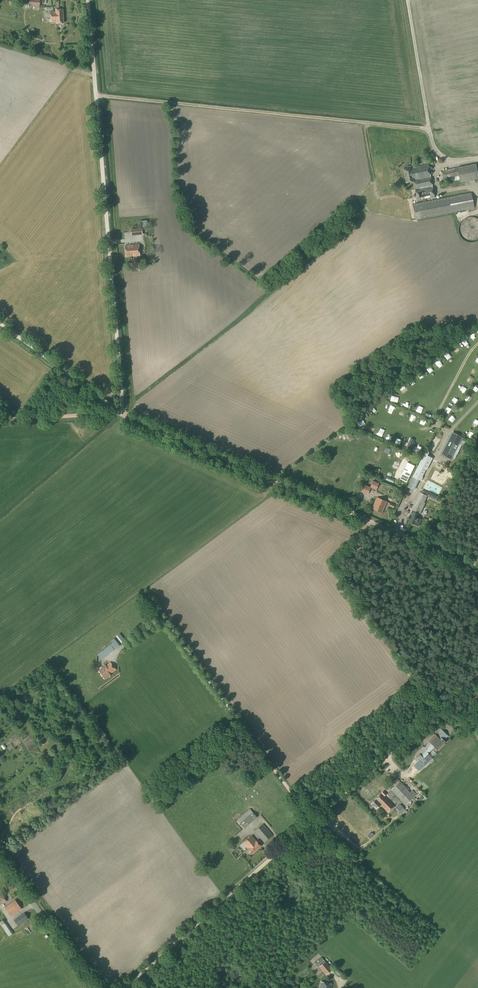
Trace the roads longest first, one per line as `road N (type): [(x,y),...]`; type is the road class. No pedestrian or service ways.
road 1 (track): [(123,987),(477,672)]
road 2 (track): [(118,411),(88,0)]
road 3 (track): [(429,129),(97,95)]
road 4 (track): [(394,534),(118,411)]
road 5 (unclassified): [(96,987),(0,857)]
road 6 (track): [(118,411),(0,324)]

